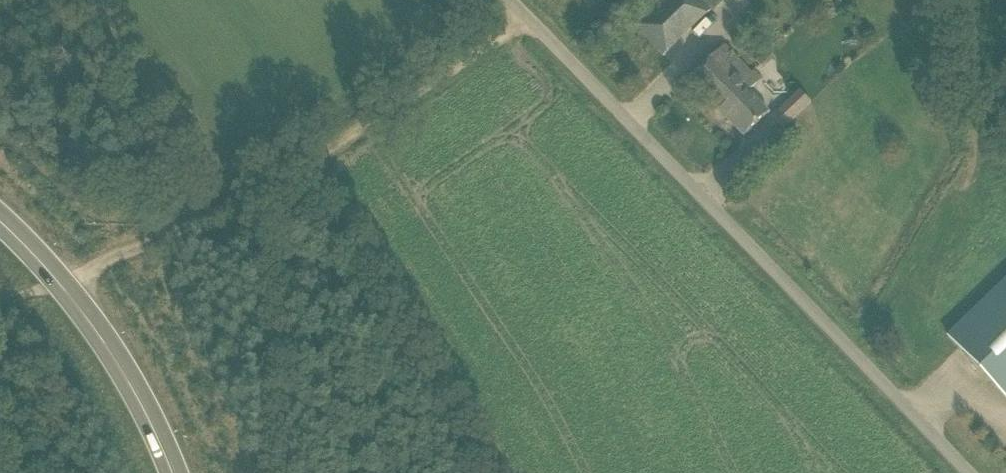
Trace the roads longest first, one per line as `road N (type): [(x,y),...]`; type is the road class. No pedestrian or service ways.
road 1 (unclassified): [(970,472),(737,220),(513,0)]
road 2 (track): [(0,306),(63,288),(225,216),(538,24)]
road 3 (secondary): [(172,472),(109,350),(0,223)]
road 4 (track): [(225,216),(290,322),(292,472)]

